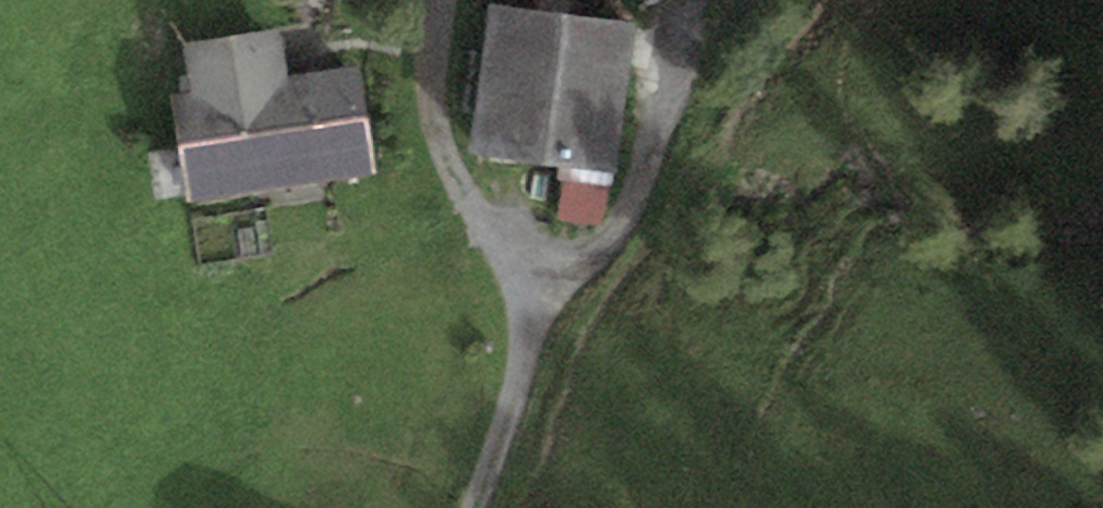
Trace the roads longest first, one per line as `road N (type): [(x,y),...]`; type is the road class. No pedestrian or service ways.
road 1 (track): [(697,0),(669,177),(540,316),(469,507)]
road 2 (track): [(540,316),(467,213),(438,134),(438,0)]

